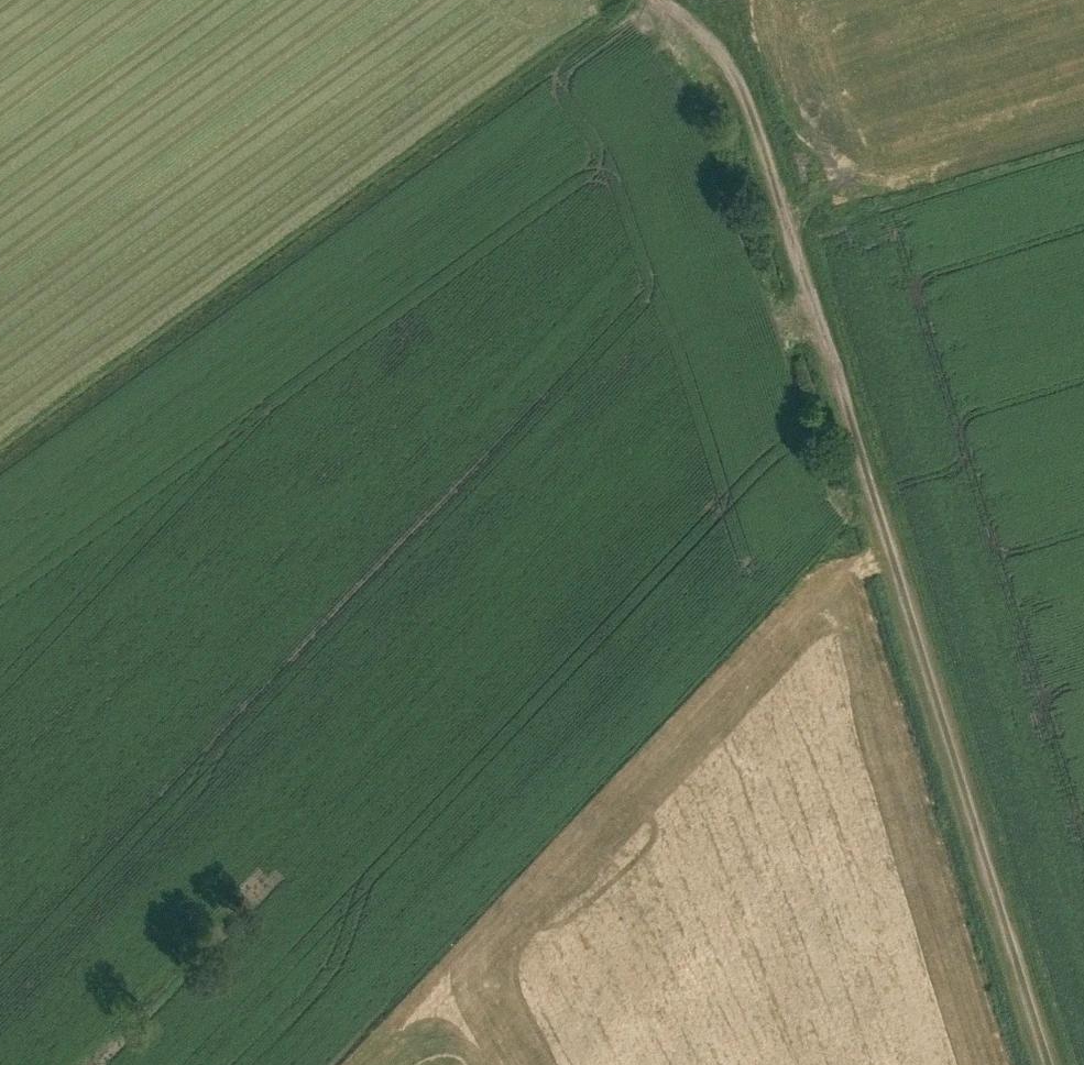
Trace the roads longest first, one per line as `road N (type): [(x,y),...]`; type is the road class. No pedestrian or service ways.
road 1 (track): [(1048,1064),(770,172),(732,70),(660,0)]

